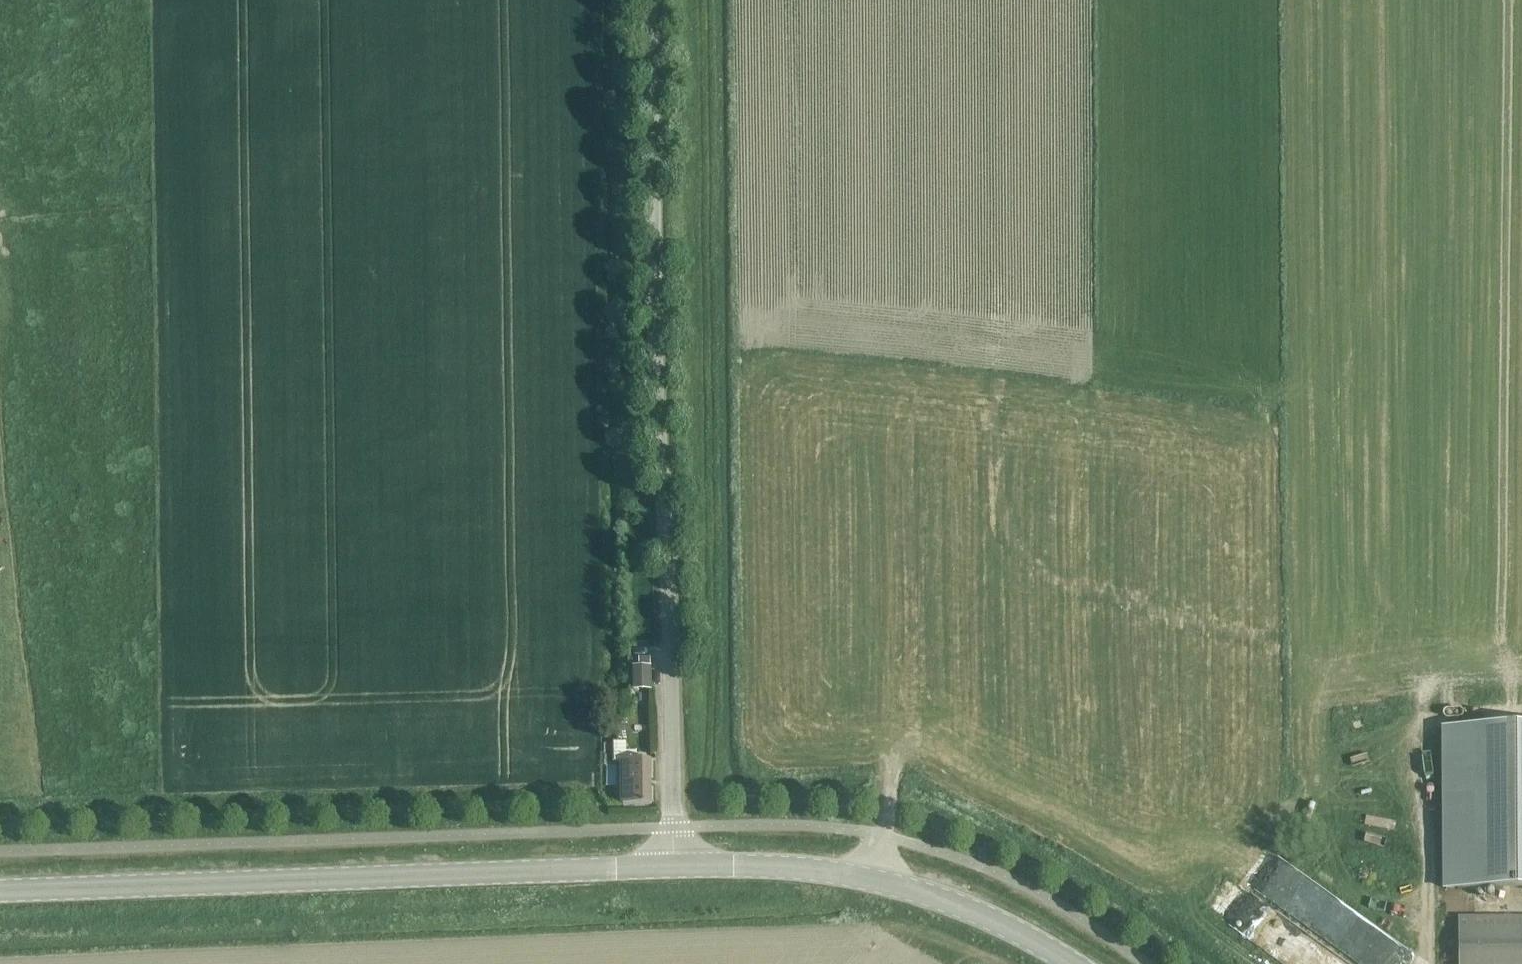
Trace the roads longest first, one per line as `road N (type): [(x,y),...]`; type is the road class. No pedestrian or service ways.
road 1 (unclassified): [(673,866),(654,0)]
road 2 (secondary): [(0,891),(673,866)]
road 3 (secondary): [(1070,963),(947,902),(876,882),(807,870),(673,866)]

